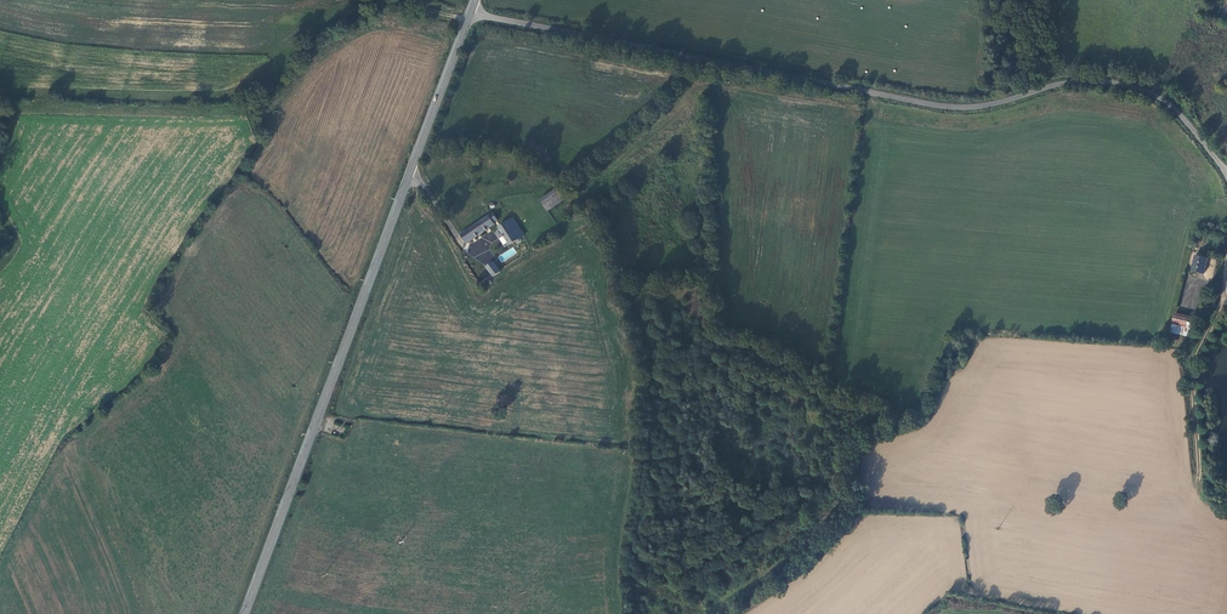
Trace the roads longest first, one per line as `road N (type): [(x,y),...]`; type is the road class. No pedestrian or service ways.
road 1 (unclassified): [(1226,171),(1181,115),(1133,88),(1075,83),(993,104),(932,106),(469,11)]
road 2 (tertiary): [(411,169),(244,613)]
road 3 (tertiary): [(469,11),(411,169)]
road 4 (track): [(1226,308),(1199,360),(1209,460)]

